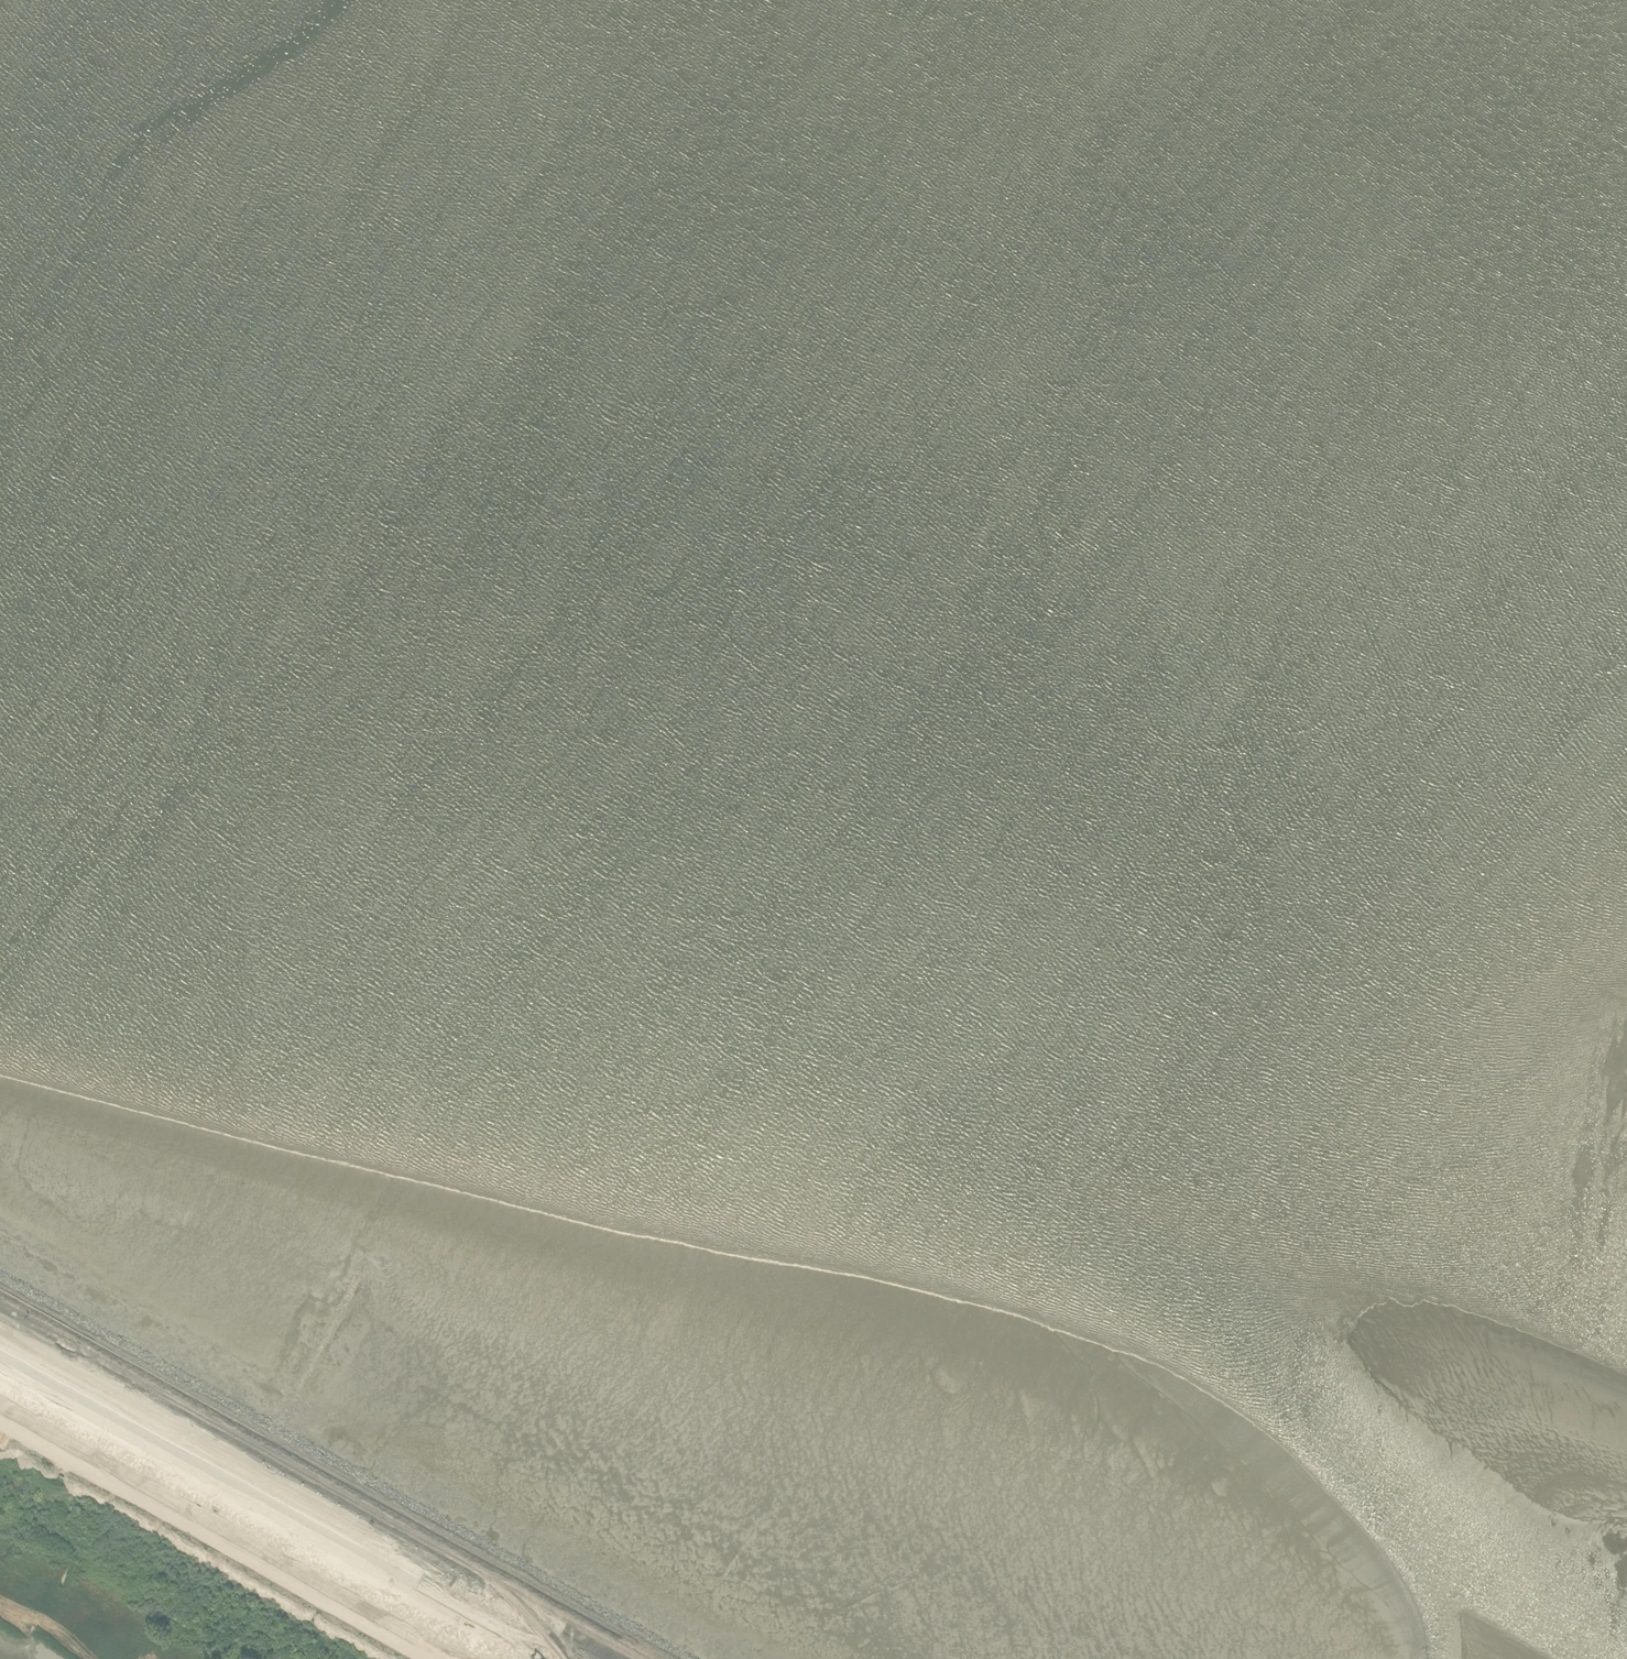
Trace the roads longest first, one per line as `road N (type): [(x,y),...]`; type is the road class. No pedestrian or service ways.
road 1 (track): [(644,1658),(0,1297)]

